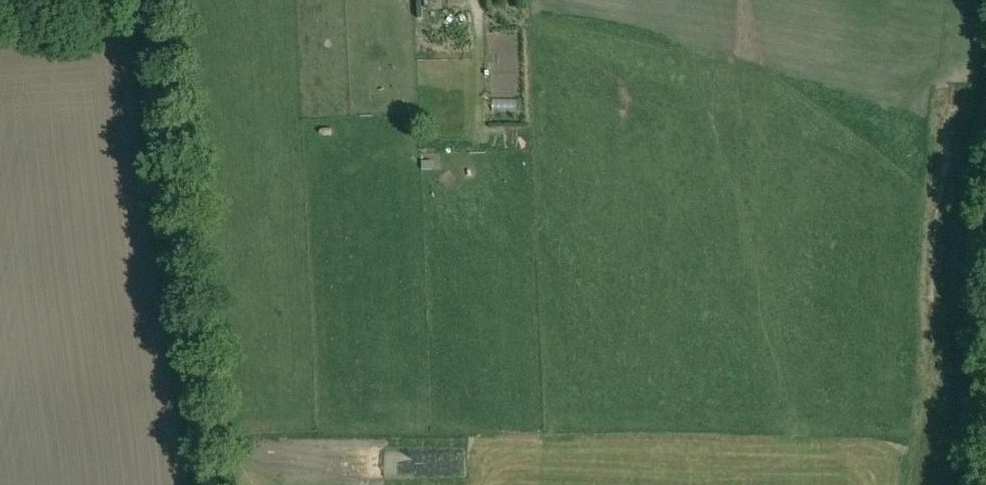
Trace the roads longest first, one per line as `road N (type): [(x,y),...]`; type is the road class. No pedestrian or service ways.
road 1 (unclassified): [(212,484),(150,0)]

